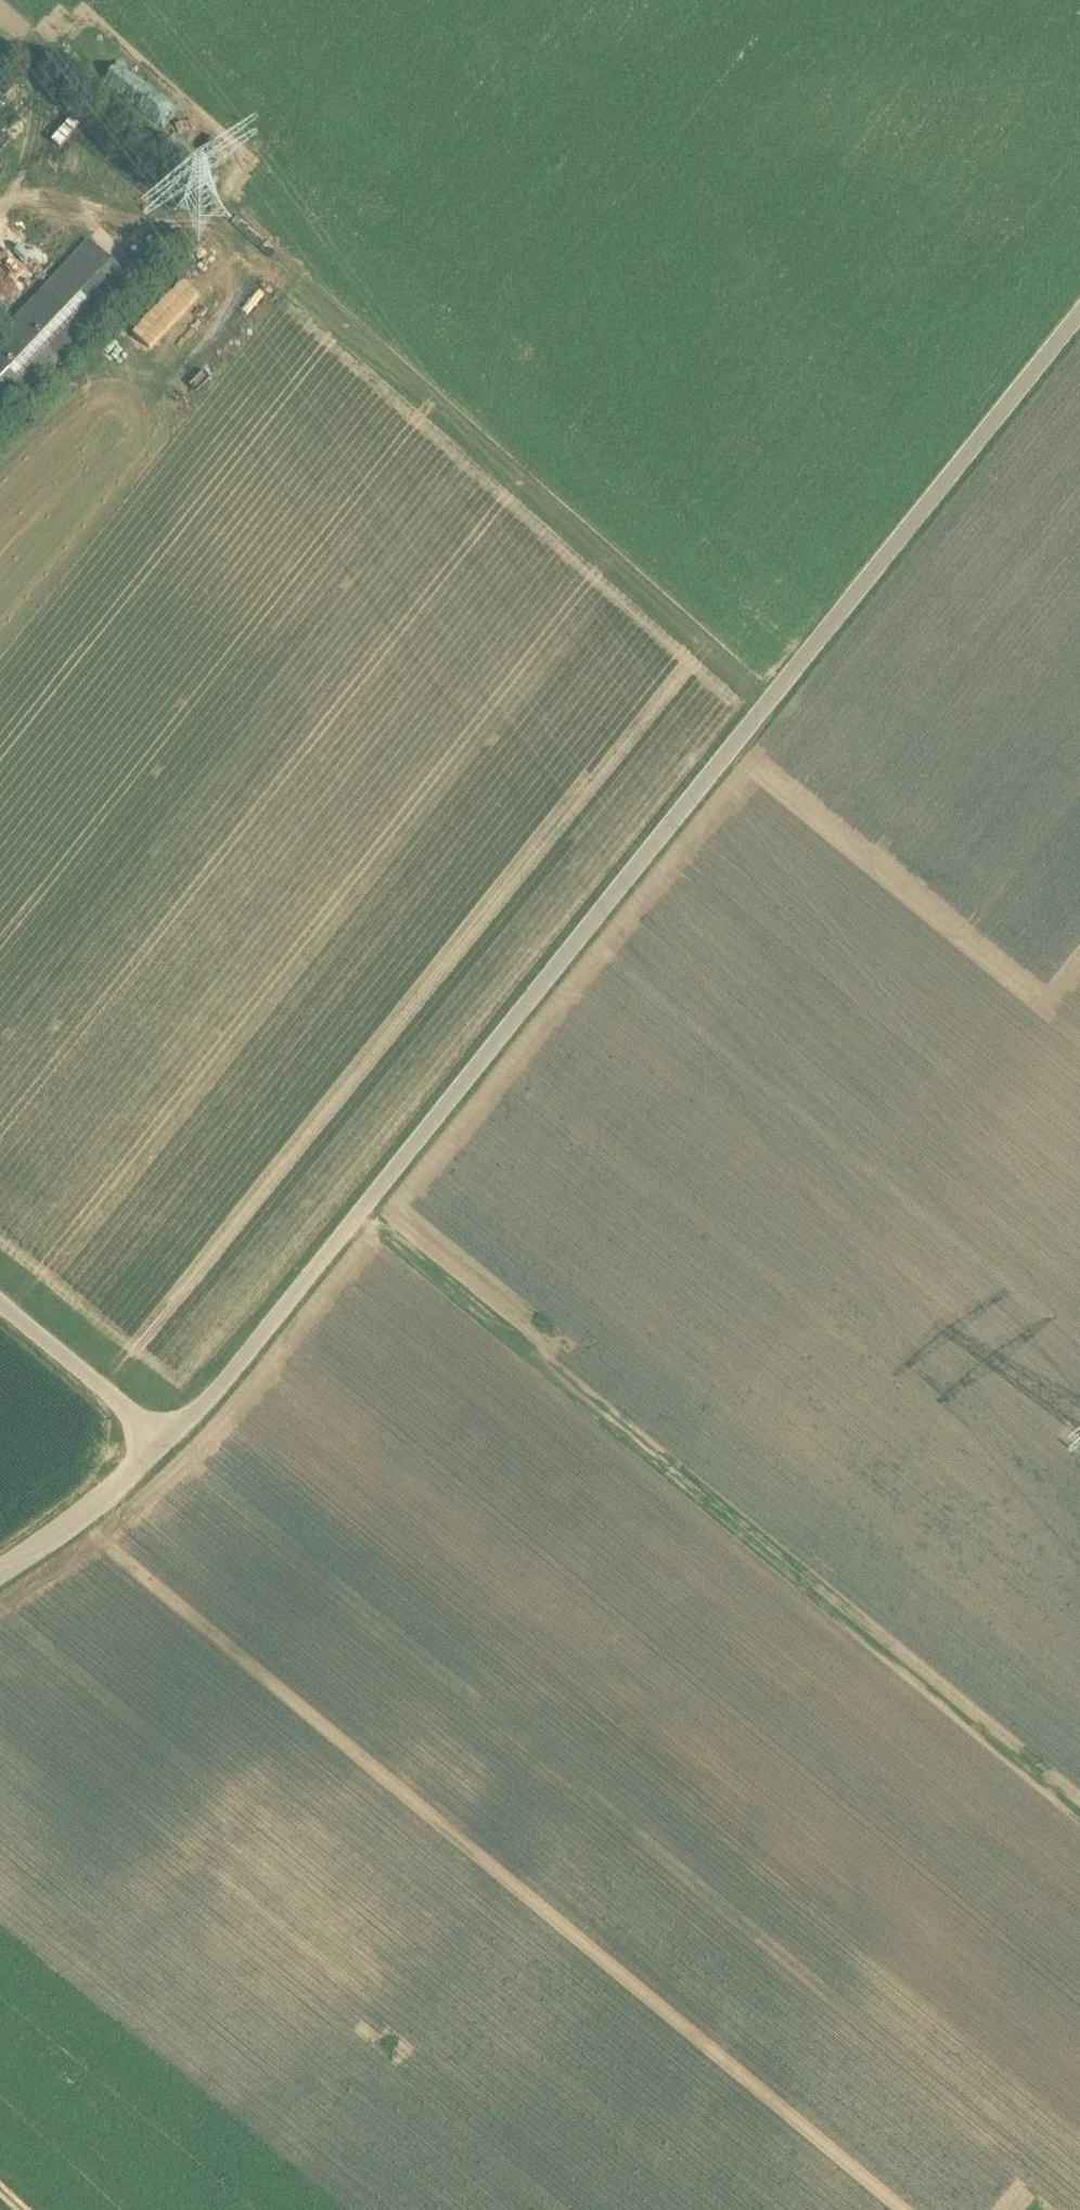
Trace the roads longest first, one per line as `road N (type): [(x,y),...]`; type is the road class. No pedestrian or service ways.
road 1 (unclassified): [(163,1447),(1079,320)]
road 2 (track): [(710,1507),(358,1216)]
road 3 (unclassified): [(163,1447),(0,1310)]
road 4 (unclassified): [(163,1447),(0,1560)]

